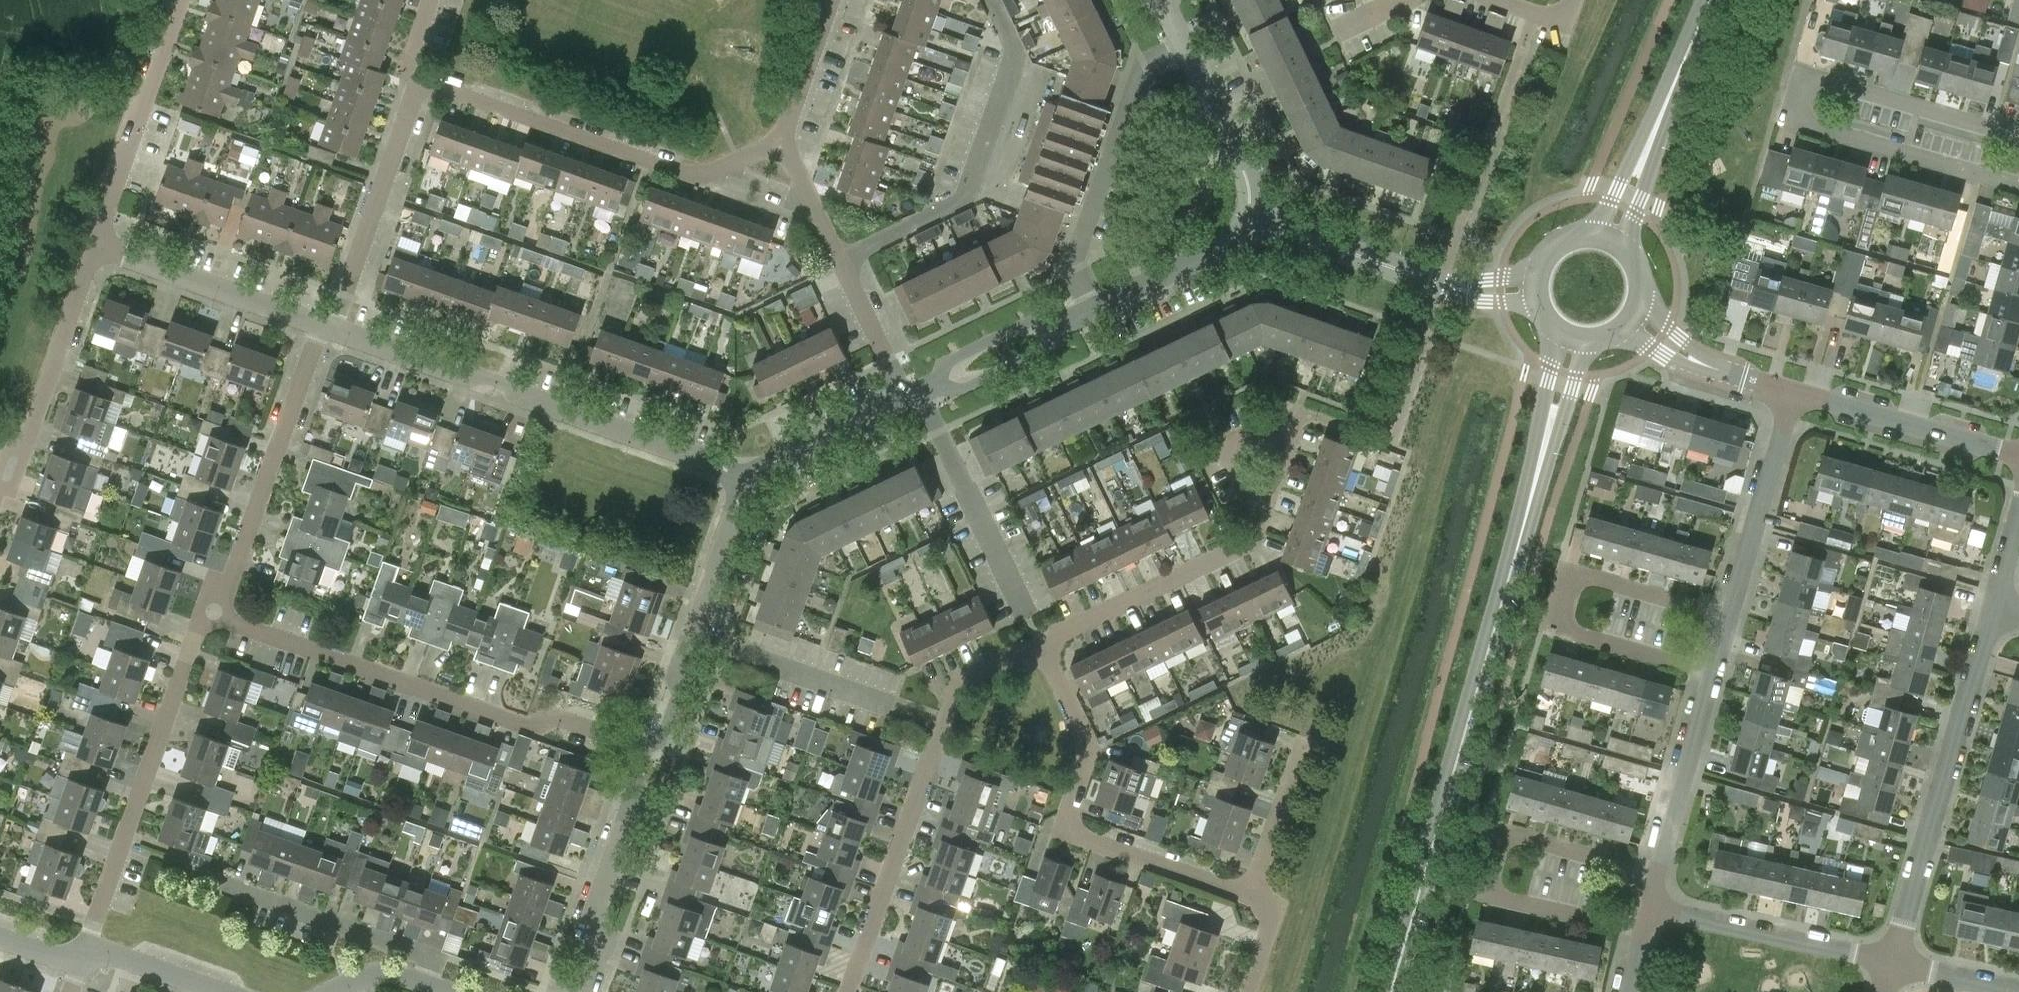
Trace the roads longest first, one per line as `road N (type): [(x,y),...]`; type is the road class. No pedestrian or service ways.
road 1 (tertiary): [(1539,466),(1391,991)]
road 2 (residential): [(2018,182),(1827,130),(1800,110),(1811,86),(1833,86),(2018,133)]
road 3 (residential): [(645,749),(554,717),(531,726),(206,612)]
road 4 (residential): [(745,476),(504,382),(442,373),(333,328)]
road 5 (residential): [(849,991),(954,695),(974,673),(1044,651)]
road 6 (residential): [(1251,895),(1064,831),(1088,747),(1044,651)]
road 7 (residential): [(780,142),(697,177),(421,79)]
road 8 (residential): [(1643,930),(1488,893),(1503,834),(1658,875)]
road 9 (residential): [(1729,615),(1579,572),(1563,628),(1713,671)]
road 10 (residential): [(1891,964),(1995,609)]
road 11 (residential): [(83,957),(206,612)]
road 12 (residential): [(842,258),(967,197),(1017,51),(992,0)]
road 13 (residential): [(206,612),(233,575),(323,324)]
road 14 (residential): [(1095,308),(1074,263),(1140,71),(1186,49)]
road 15 (residential): [(645,749),(660,742),(745,476)]
road 16 (residential): [(1044,651),(1061,632),(1252,541),(1261,515)]
road 17 (residential): [(333,328),(421,79)]
road 18 (residential): [(95,246),(182,0)]
road 19 (residential): [(588,991),(604,945),(594,921),(638,794),(645,749)]
road 20 (residential): [(423,985),(433,956),(226,886)]
road 21 (residential): [(1891,964),(1650,904)]
road 22 (residential): [(323,324),(95,246)]
road 23 (residential): [(1796,392),(1729,615)]
road 24 (residential): [(2018,454),(1796,392)]
road 25 (residential): [(95,246),(24,450)]
road 26 (residential): [(1713,671),(1658,875)]
road 27 (residential): [(1438,283),(1247,218)]
road 28 (residential): [(1247,218),(1244,171),(1186,49)]
road 29 (residential): [(1247,218),(1225,245),(1095,308)]
road 30 (residential): [(904,399),(745,476)]
road 31 (tertiary): [(1629,251),(1674,85)]
road 32 (tertiary): [(1674,85),(1592,234)]
road 33 (residential): [(1251,895),(1303,748)]
road 34 (residential): [(904,399),(842,258)]
road 35 (residential): [(832,0),(780,142)]
road 36 (residential): [(938,383),(954,390),(1053,342),(1062,324)]
road 37 (residential): [(1062,324),(1044,319),(942,368),(938,383)]
road 38 (residential): [(219,991),(110,954),(83,957)]
road 39 (tertiary): [(1555,326),(1539,466)]
road 40 (tertiary): [(1539,466),(1590,339)]
road 41 (residential): [(1290,437),(1273,431),(1231,449),(1261,515)]
road 42 (residential): [(1623,328),(1677,363),(1743,377)]
road 43 (residential): [(842,258),(780,142)]
road 44 (residential): [(1743,377),(1697,354),(1641,299)]
road 45 (residential): [(2018,990),(1891,964)]

